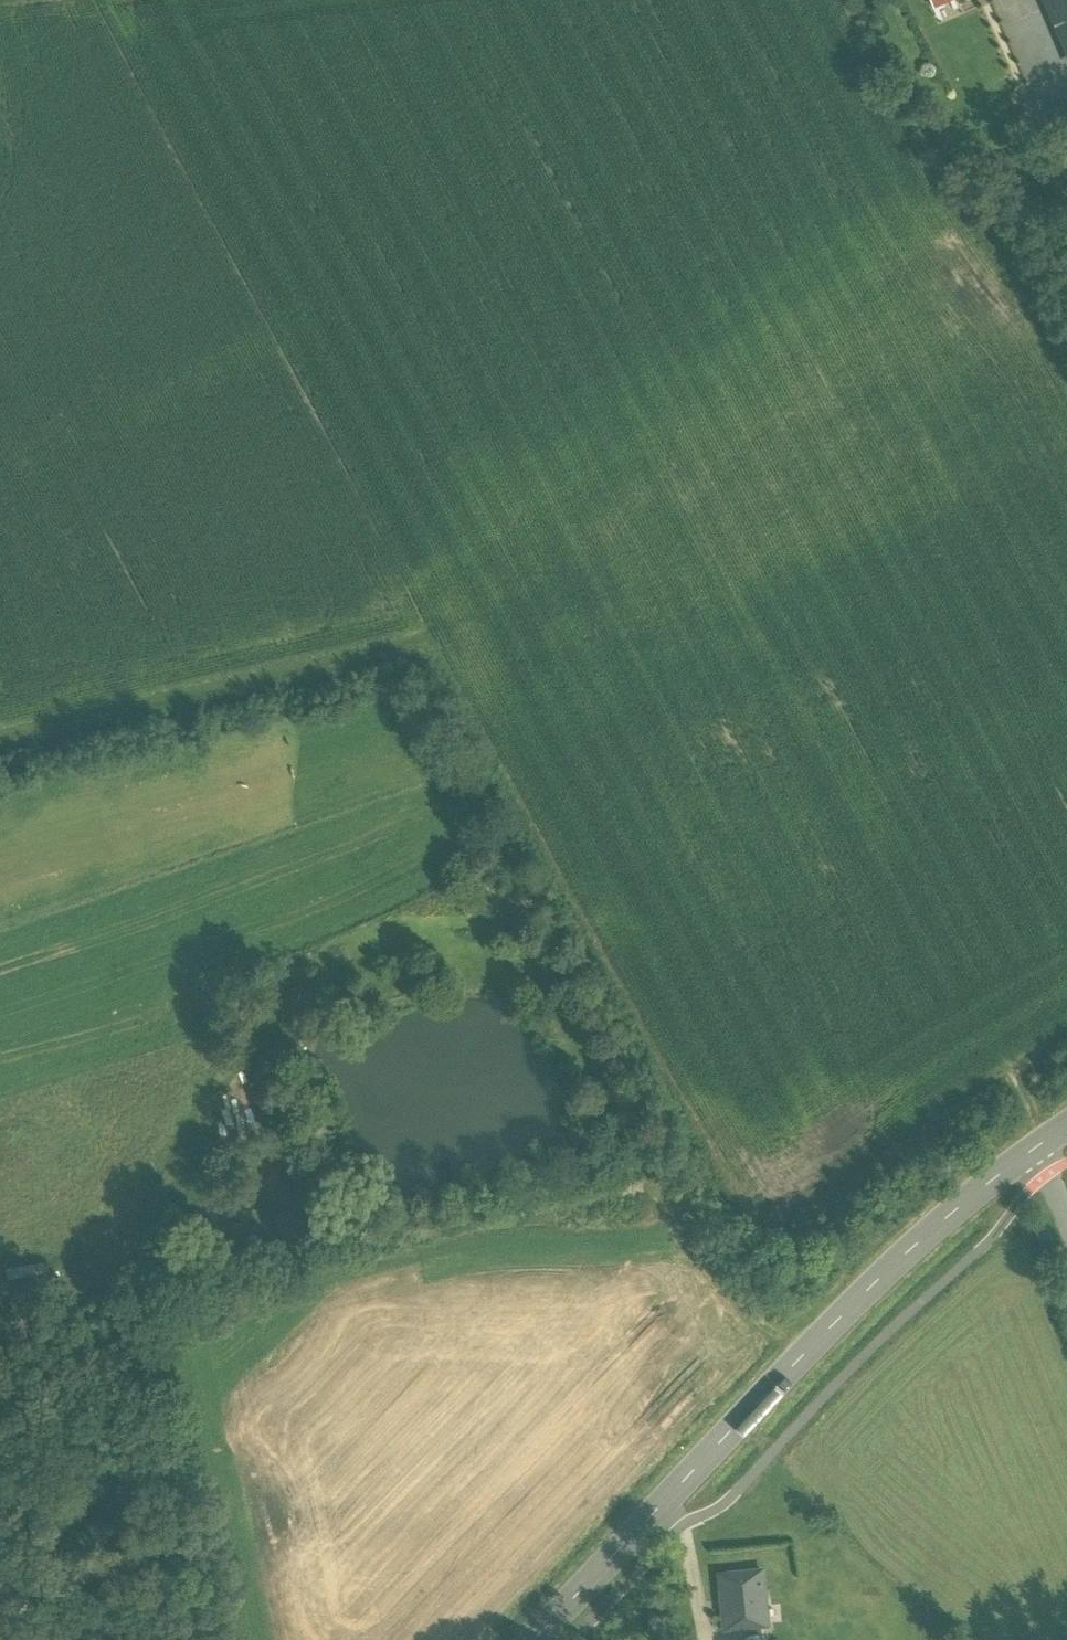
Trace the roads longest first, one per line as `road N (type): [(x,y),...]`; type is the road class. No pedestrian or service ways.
road 1 (track): [(808,1350),(765,1324),(714,1271),(645,1160),(560,986),(540,968),(482,956),(259,1024)]
road 2 (tertiary): [(1032,1152),(861,1296),(533,1639)]

